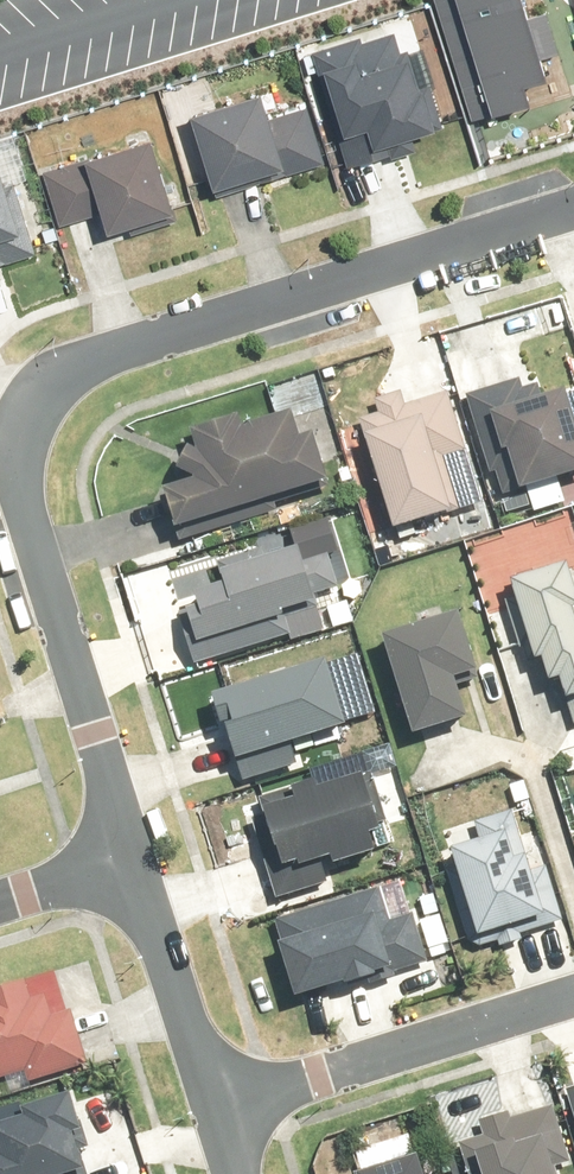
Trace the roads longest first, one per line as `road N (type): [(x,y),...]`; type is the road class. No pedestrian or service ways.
road 1 (residential): [(132,856),(27,482),(19,446),(24,409),(52,372),(573,208)]
road 2 (residential): [(573,994),(218,1102)]
road 3 (residential): [(218,1102),(132,856)]
road 4 (residential): [(0,896),(132,856)]

